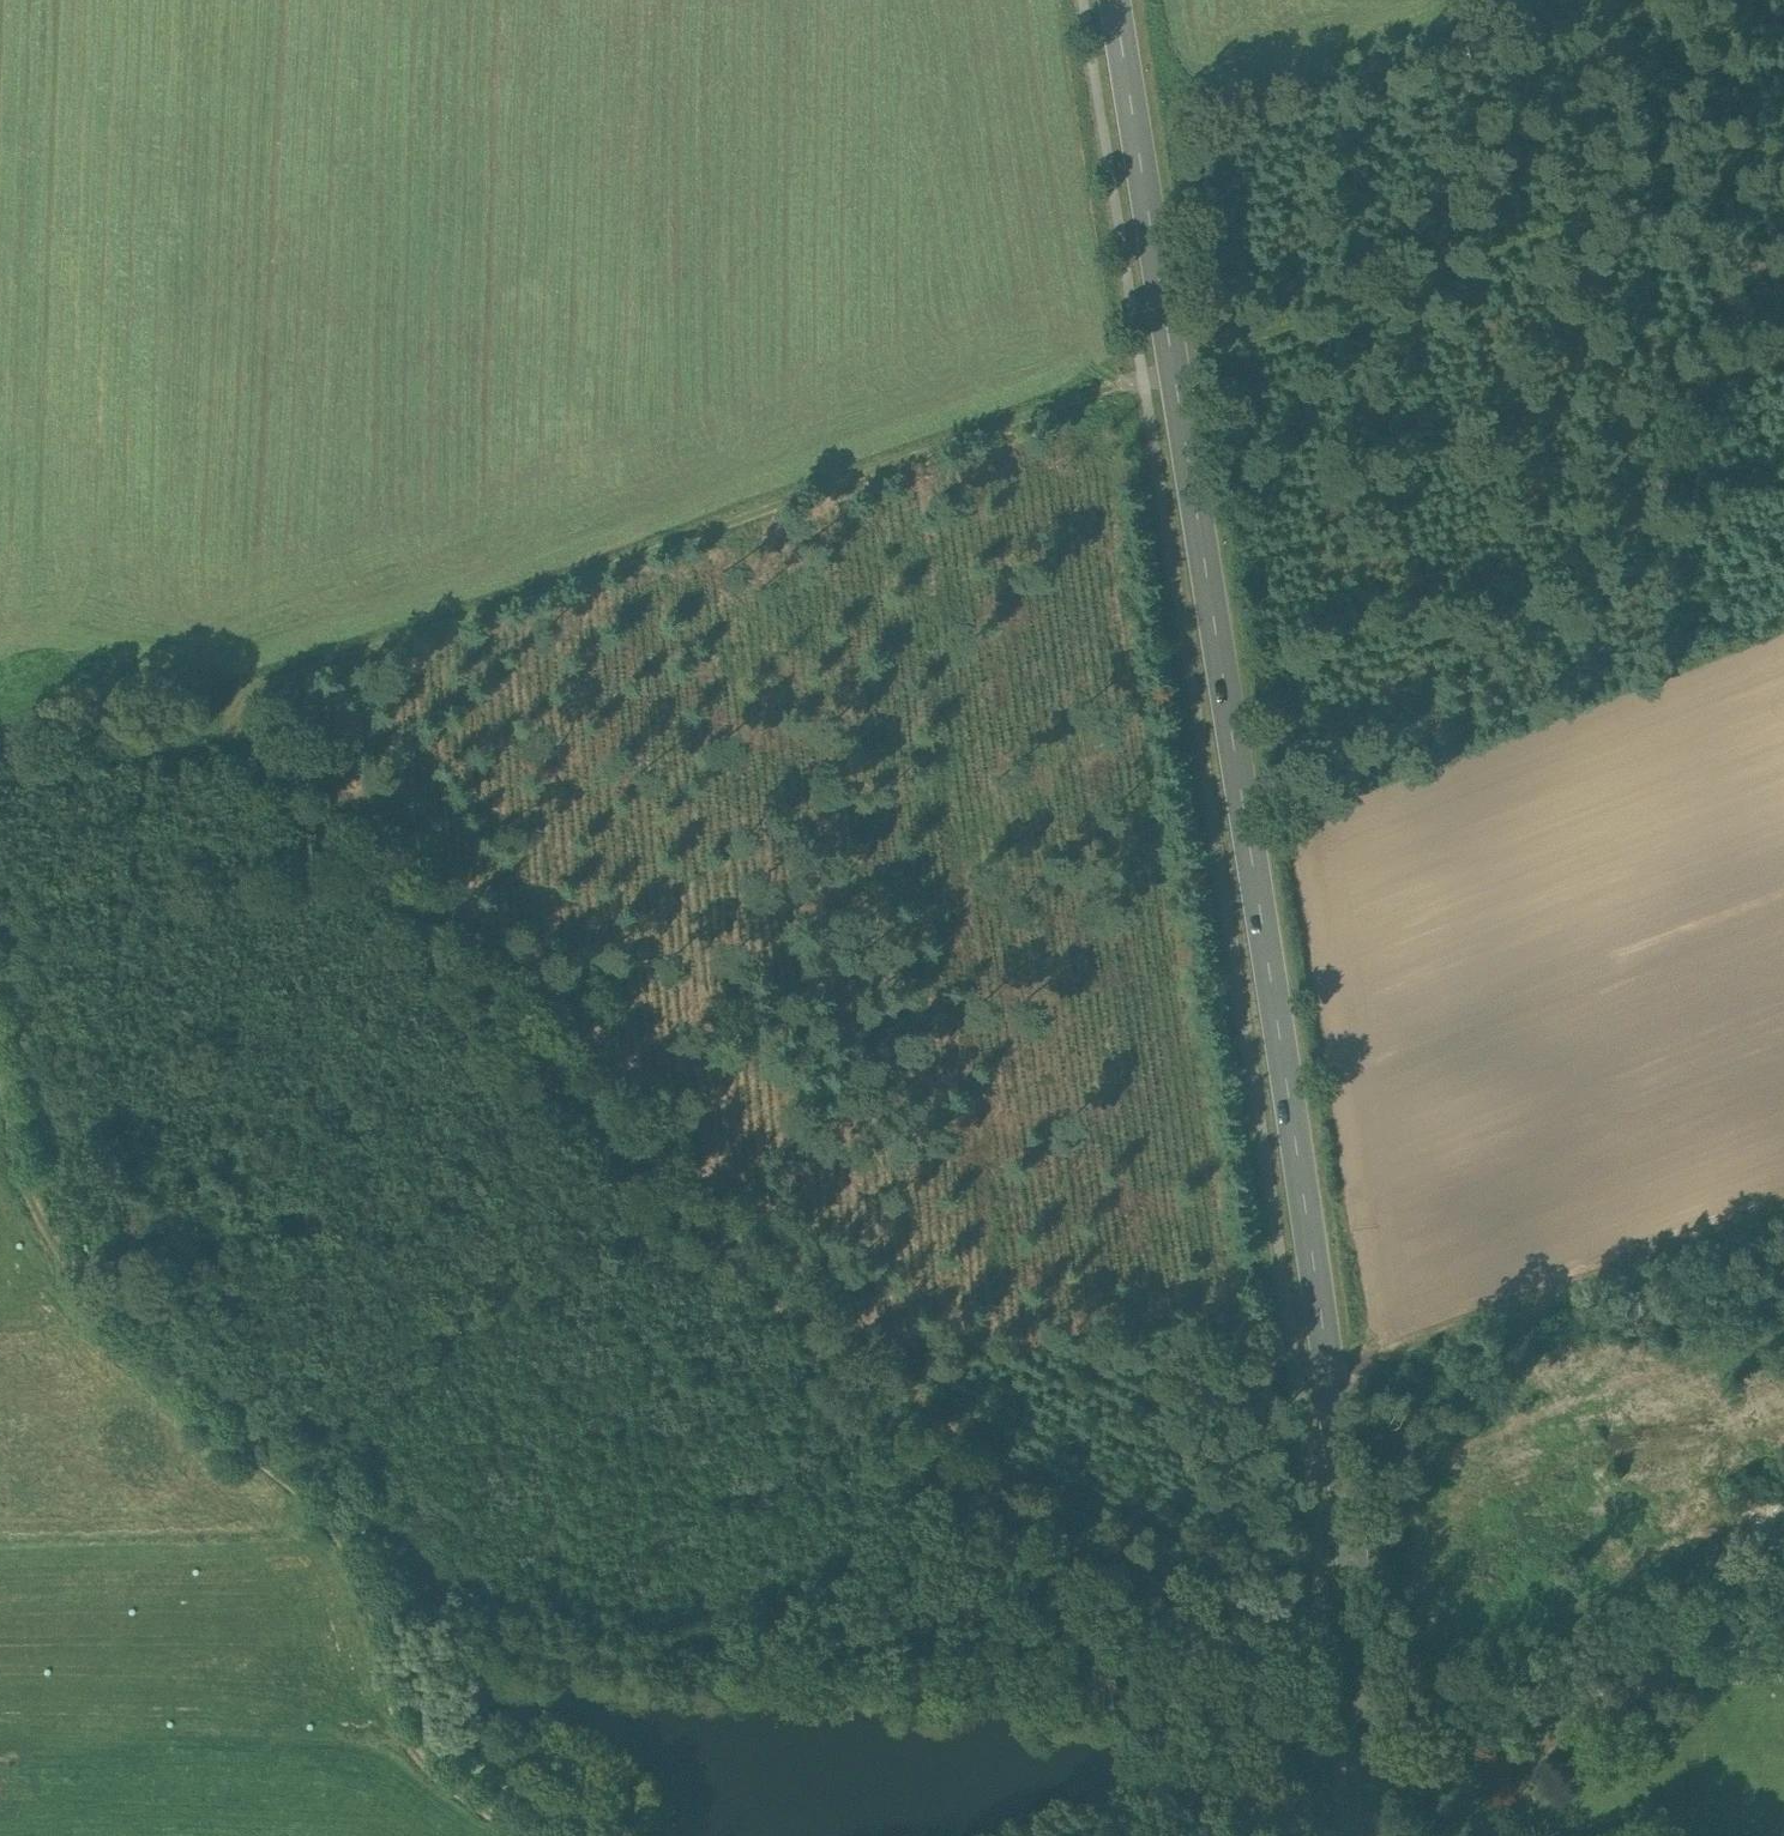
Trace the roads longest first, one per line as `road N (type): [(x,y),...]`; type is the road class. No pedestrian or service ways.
road 1 (track): [(1173,365),(216,702),(220,732),(1125,1685)]
road 2 (secondary): [(1376,1835),(1335,1384),(1117,0)]
road 3 (track): [(519,1835),(436,1778),(399,1725),(384,1638),(325,1509),(203,1420),(63,1252),(14,1164),(0,1081)]

